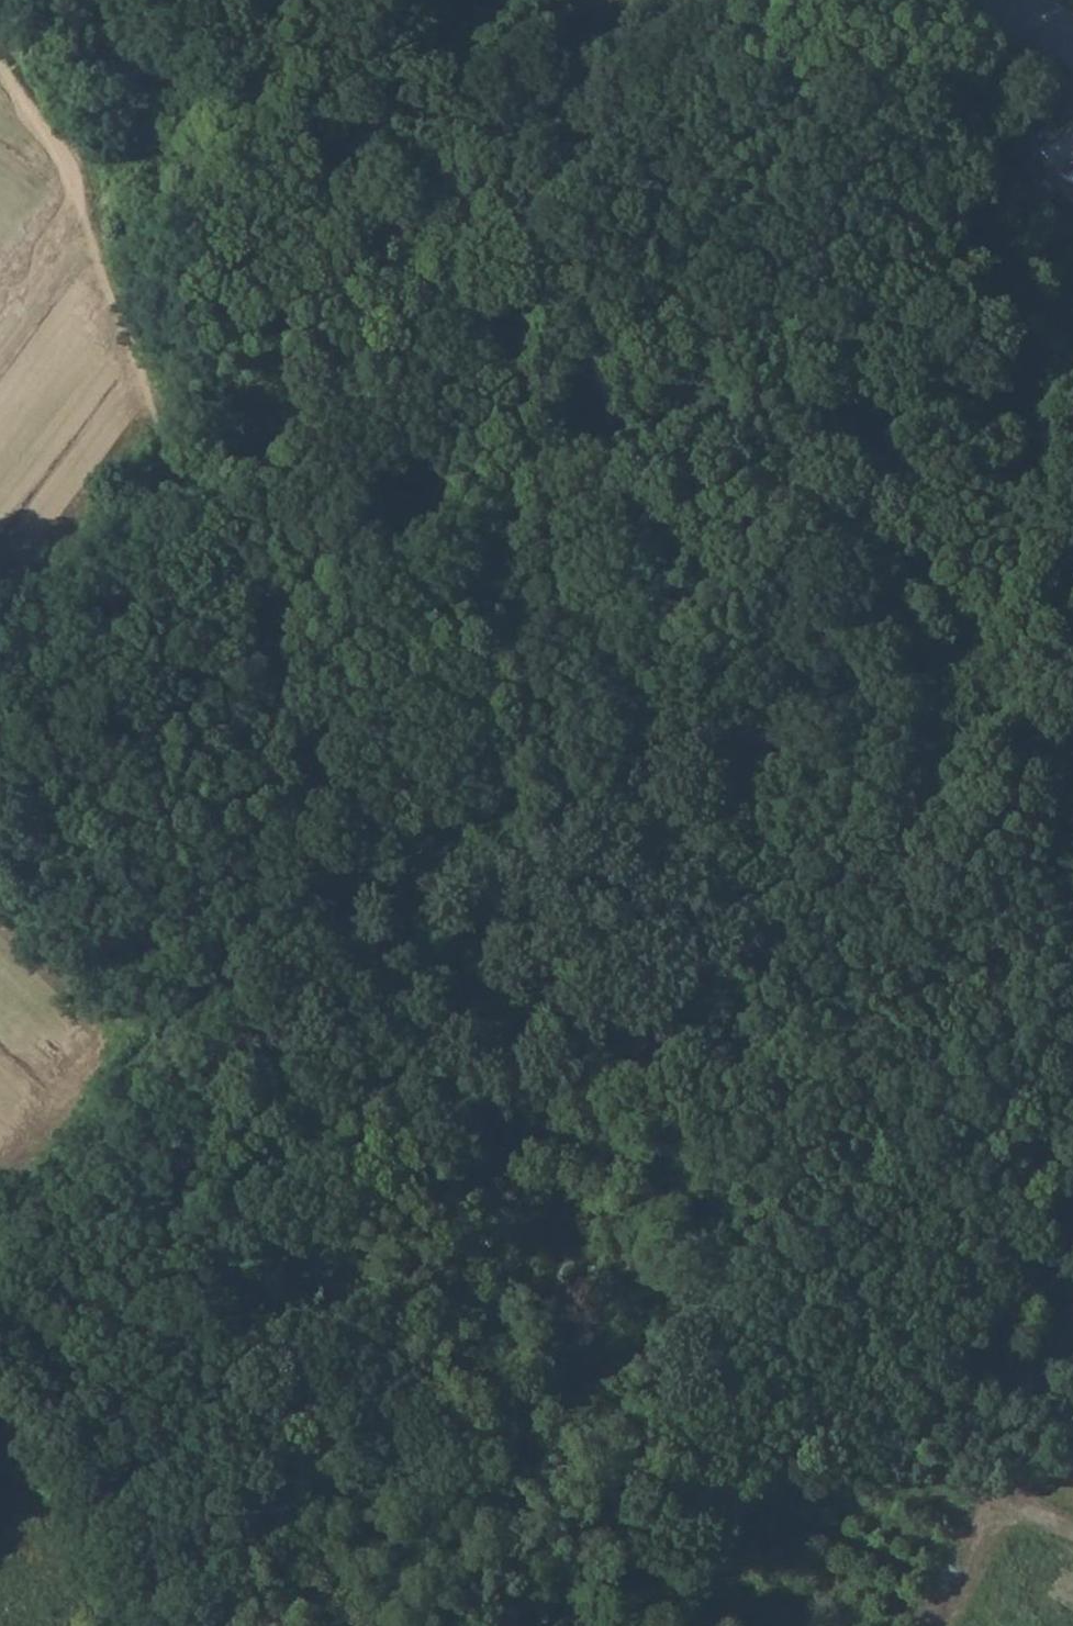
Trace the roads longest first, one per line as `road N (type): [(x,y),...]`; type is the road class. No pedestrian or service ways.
road 1 (track): [(88,210),(67,139),(0,43)]

